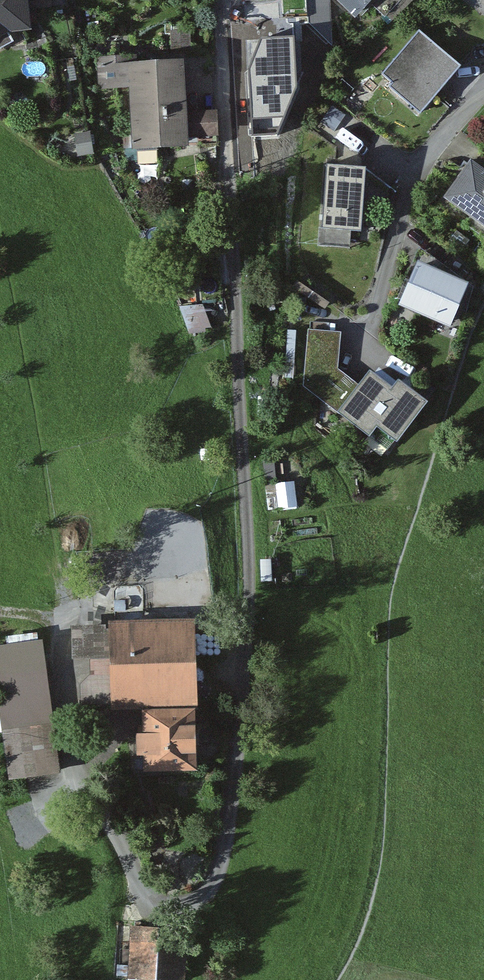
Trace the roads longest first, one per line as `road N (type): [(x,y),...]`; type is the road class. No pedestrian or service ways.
road 1 (track): [(0,611),(57,613),(68,770)]

